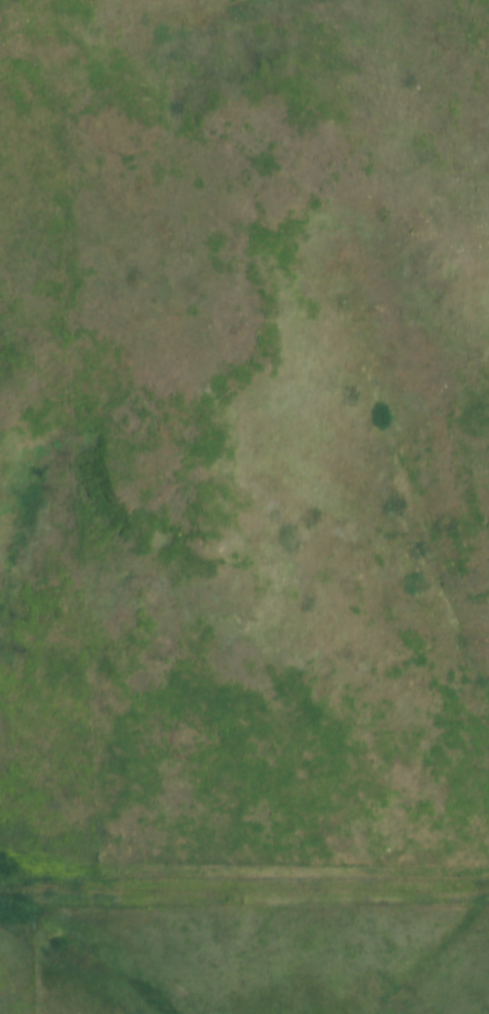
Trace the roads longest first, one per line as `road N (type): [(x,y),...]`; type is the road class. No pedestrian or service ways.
road 1 (track): [(0,883),(488,885)]

